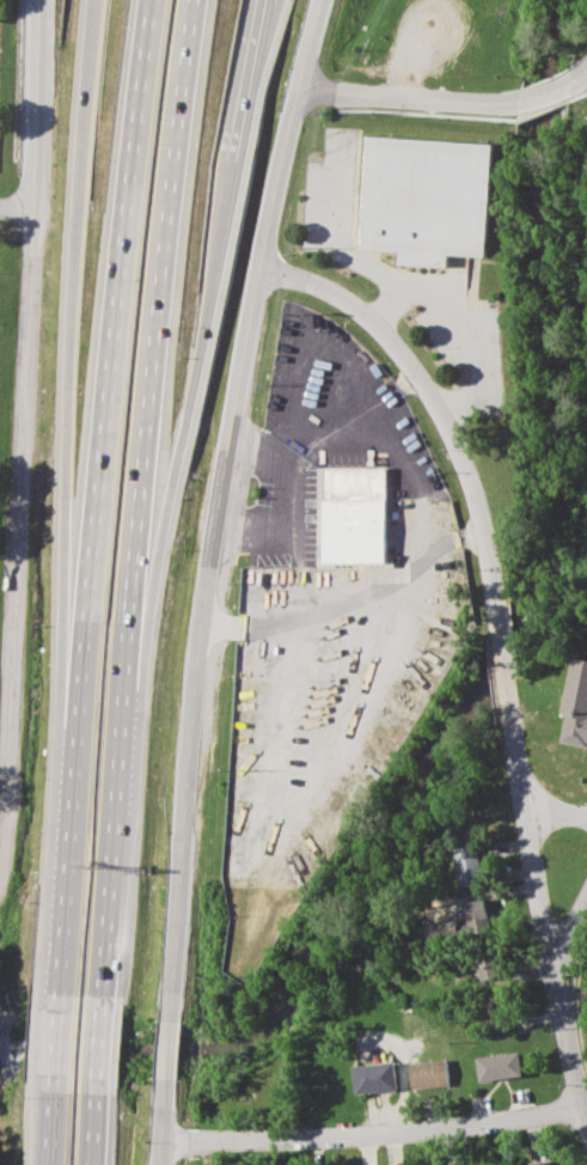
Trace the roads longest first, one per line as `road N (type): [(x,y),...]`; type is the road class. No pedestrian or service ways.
road 1 (tertiary): [(165,1019),(202,568),(258,267),(324,0)]
road 2 (motorway): [(91,0),(62,344),(60,917)]
road 3 (tertiary): [(39,0),(0,858)]
road 4 (motorway): [(108,825),(140,620),(231,163),(268,18)]
road 5 (motorway): [(154,0),(109,312),(80,622)]
road 6 (motorway): [(121,622),(151,312),(194,0)]
road 7 (residential): [(258,267),(337,295),(393,344),(438,408),(483,533),(494,606)]
road 8 (residential): [(155,1142),(323,1143),(586,1111)]
road 9 (motorway): [(80,622),(56,1008)]
road 10 (residential): [(508,718),(548,962)]
road 11 (residential): [(300,91),(518,97)]
road 12 (motorway): [(108,825),(121,622)]
road 13 (motorway): [(96,1008),(108,825)]
road 14 (residential): [(548,962),(586,1111)]

